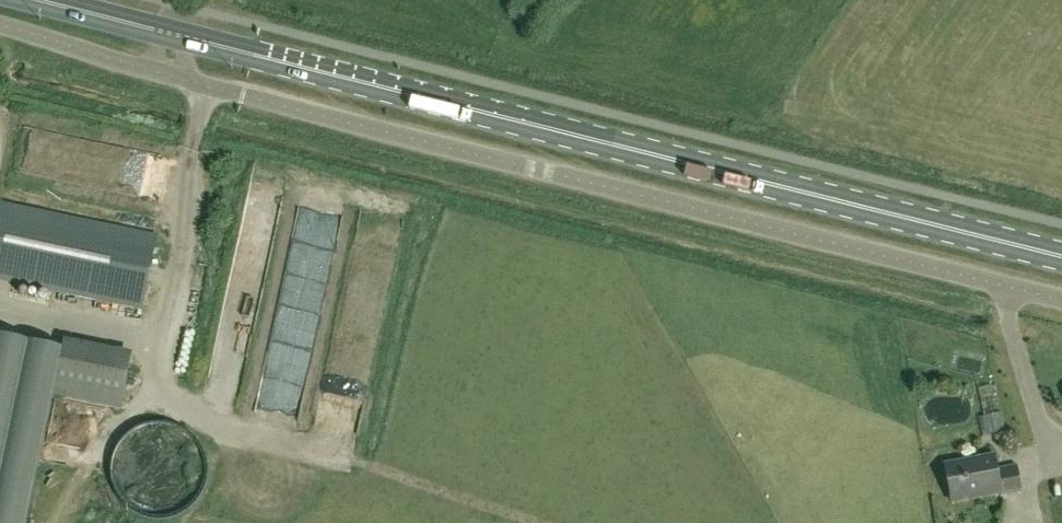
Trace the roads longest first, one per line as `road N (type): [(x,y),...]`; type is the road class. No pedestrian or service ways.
road 1 (unclassified): [(1061,300),(243,95),(0,24)]
road 2 (primary): [(1061,257),(39,0)]

